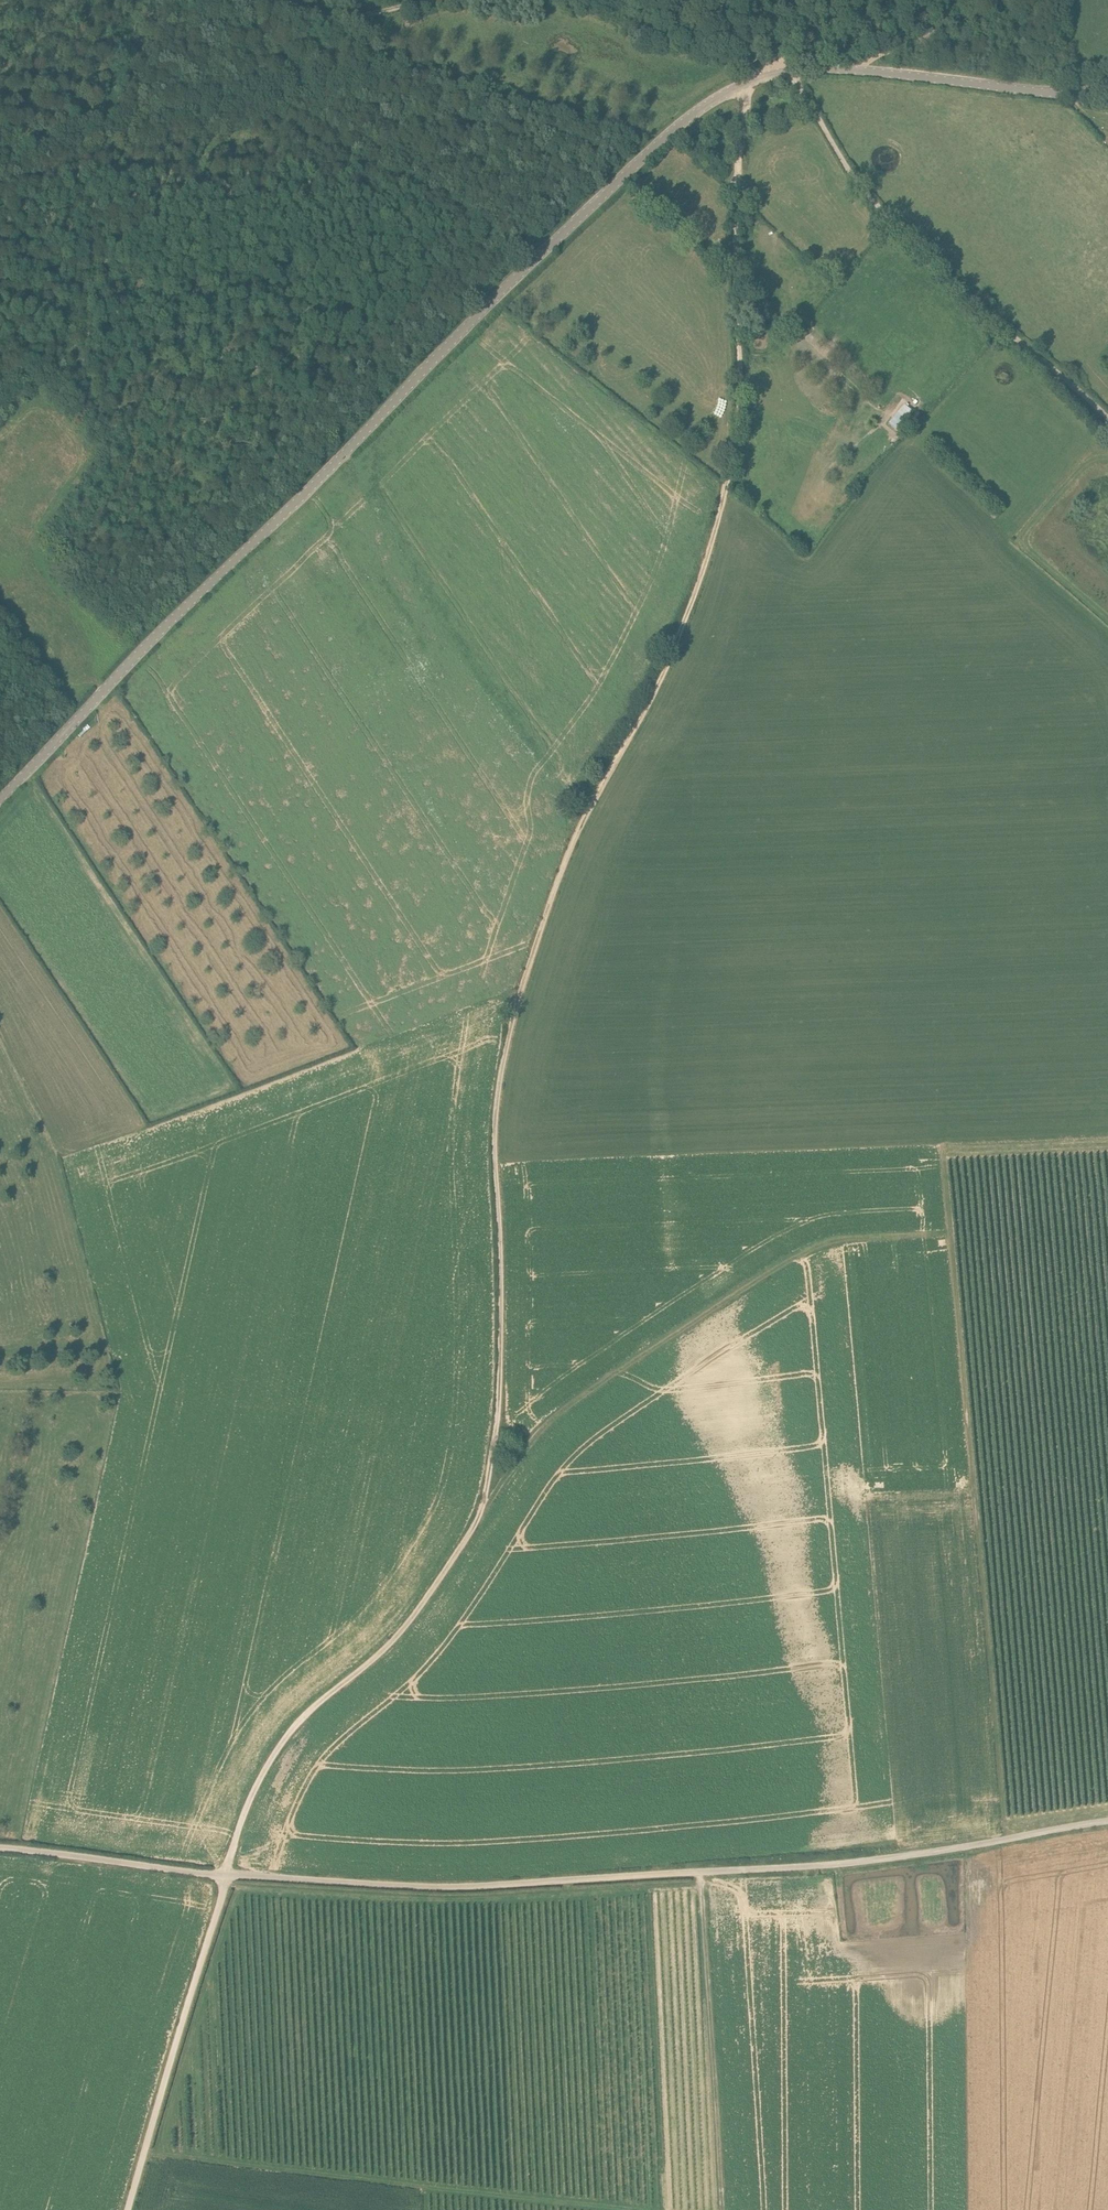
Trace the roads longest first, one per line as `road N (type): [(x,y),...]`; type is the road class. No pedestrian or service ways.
road 1 (track): [(747,82),(735,233),(738,414),(719,512),(659,684),(575,832),(499,1077),(499,1385),(484,1500),(408,1622),(277,1749),(225,1875)]
road 2 (unclassified): [(0,799),(496,295),(719,95),(772,73),(824,68),(1049,92),(1107,87)]
road 3 (unclassified): [(225,1875),(445,1887),(803,1866),(1107,1821)]
road 4 (track): [(794,70),(874,202),(1107,419)]
road 5 (track): [(127,2209),(225,1875)]
road 6 (track): [(699,1872),(718,2209)]
road 7 (unclassified): [(225,1875),(0,1847)]
road 8 (track): [(586,0),(662,28),(747,43),(784,71)]
road 9 (track): [(274,0),(354,17),(421,0)]

